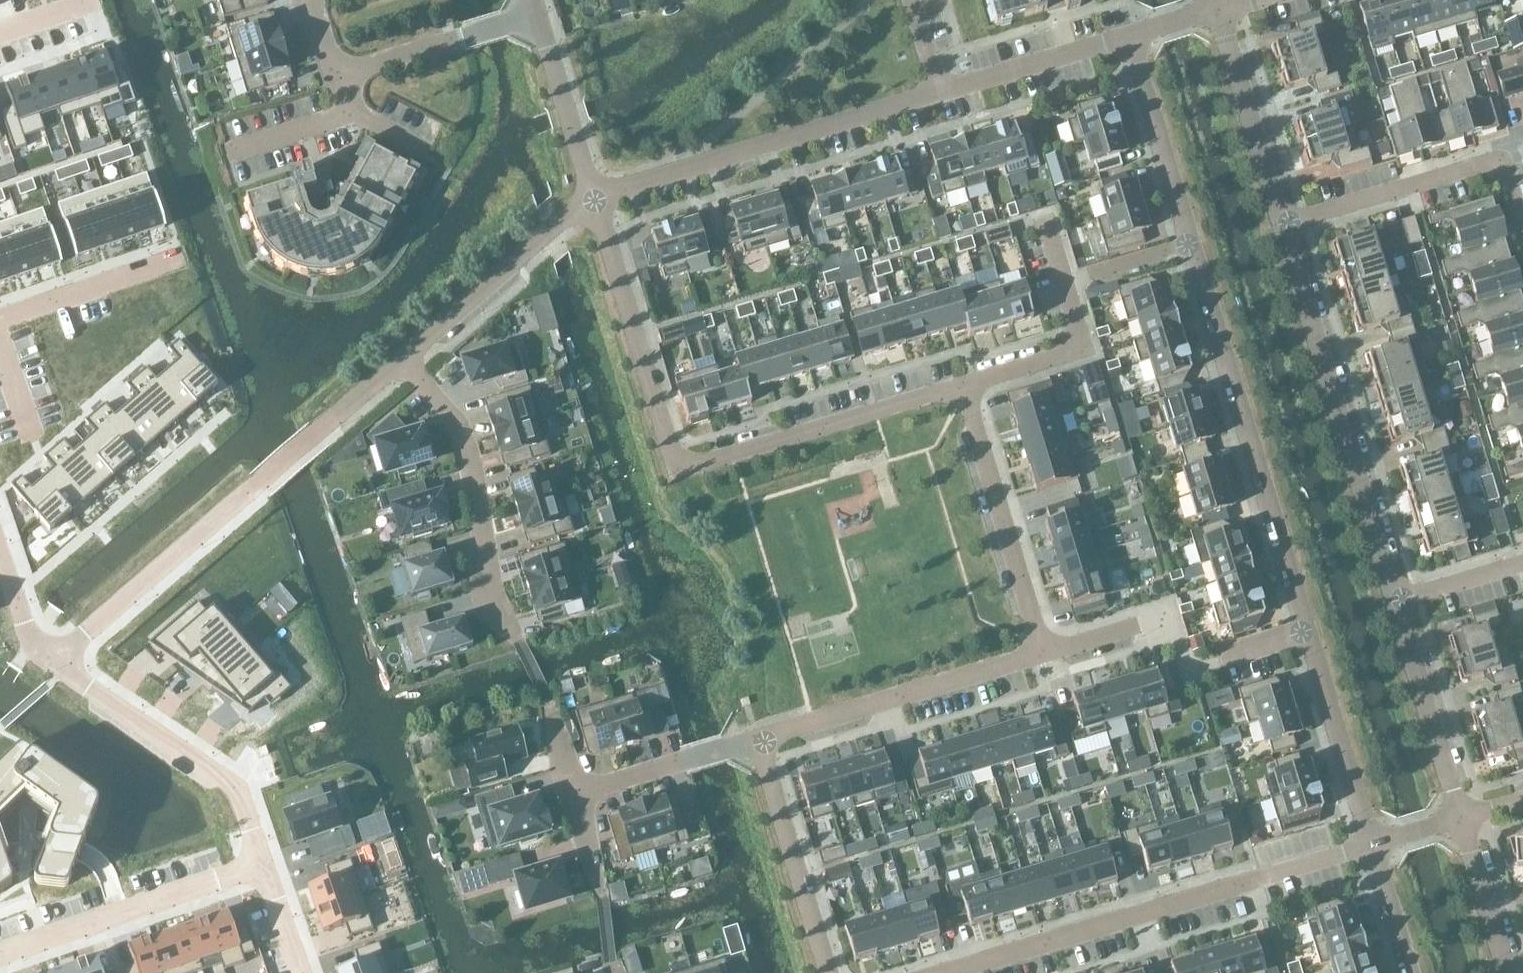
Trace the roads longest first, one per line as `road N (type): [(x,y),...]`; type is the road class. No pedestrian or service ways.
road 1 (residential): [(1191,243),(1371,844)]
road 2 (residential): [(595,195),(669,447),(684,464),(963,385)]
road 3 (residential): [(945,972),(1371,844)]
road 4 (residential): [(1282,223),(1396,600)]
road 5 (residential): [(595,195),(938,92)]
road 6 (residential): [(61,666),(93,625),(315,434)]
road 7 (residential): [(759,739),(1045,652)]
road 8 (residential): [(61,666),(225,779),(263,865)]
road 9 (residential): [(1282,223),(1480,164),(1510,180),(1522,224)]
road 10 (residential): [(15,597),(225,410)]
road 11 (residential): [(539,13),(353,67),(334,64),(314,0)]
road 12 (residential): [(1045,652),(963,385)]
road 13 (residential): [(263,865),(0,955)]
road 14 (residential): [(401,359),(456,420),(495,603)]
road 15 (residential): [(595,195),(401,359)]
road 16 (residential): [(829,972),(759,739)]
road 17 (residential): [(1396,600),(1462,817)]
road 18 (residential): [(1219,9),(1282,223)]
road 19 (residential): [(1129,35),(1191,243)]
road 20 (residential): [(938,92),(1129,35)]
road 21 (residential): [(963,385),(1084,348),(1064,282)]
road 22 (residential): [(571,792),(759,739)]
road 23 (residential): [(539,13),(595,195)]
road 24 (residential): [(0,321),(176,260)]
road 25 (residential): [(1462,817),(1509,972)]
road 26 (residential): [(1371,844),(1411,972)]
road 27 (residential): [(1191,243),(1064,282)]
road 28 (residential): [(1522,562),(1396,600)]

